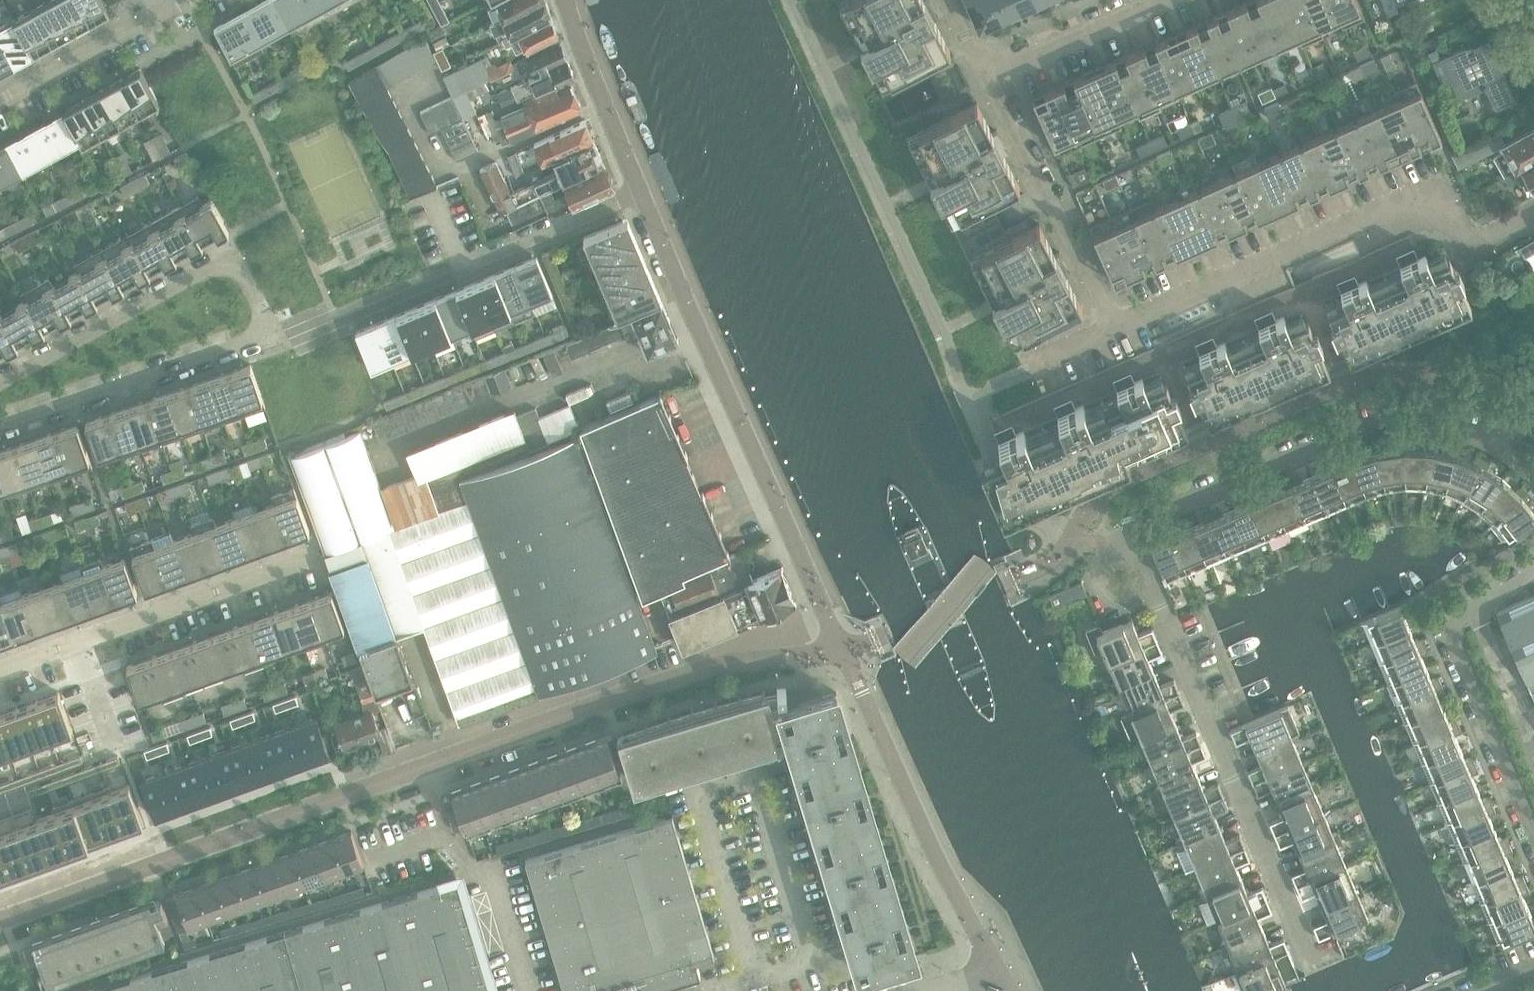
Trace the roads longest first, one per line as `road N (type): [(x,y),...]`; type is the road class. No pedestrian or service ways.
road 1 (residential): [(0,919),(673,681),(736,663),(842,652)]
road 2 (residential): [(641,198),(842,652)]
road 3 (residential): [(1115,331),(1405,206),(1439,207),(1471,245),(1533,214)]
road 4 (residential): [(1533,476),(1469,433),(1415,422),(1345,432),(1130,528)]
road 5 (residential): [(1154,590),(1312,966)]
road 6 (residential): [(842,652),(999,975)]
road 7 (residential): [(0,429),(255,342),(257,306),(232,272)]
road 8 (residential): [(1533,840),(1442,626),(1533,564)]
road 9 (residential): [(0,672),(320,554)]
road 10 (residential): [(1115,331),(983,77)]
road 11 (residential): [(232,272),(198,279),(0,388)]
road 12 (residential): [(433,286),(641,198)]
road 13 (residential): [(570,0),(641,198)]
road 14 (residential): [(0,98),(177,0)]
road 15 (residential): [(983,77),(1153,0)]
road 16 (unclassified): [(526,990),(494,889),(447,834)]
road 17 (residential): [(1130,528),(1093,577),(1108,608),(1154,590)]

